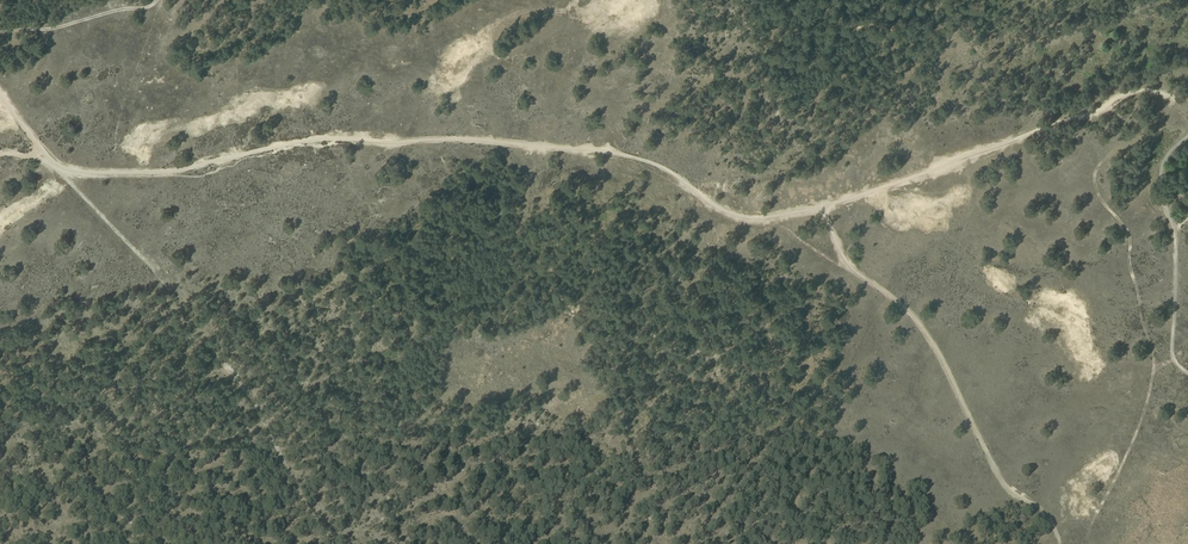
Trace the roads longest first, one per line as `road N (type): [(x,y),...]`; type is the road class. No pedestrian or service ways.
road 1 (track): [(1176,98),(1158,134),(1128,140),(1091,177),(1128,233),(1132,281),(1154,357),(1130,449),(1080,543)]
road 2 (track): [(61,168),(161,274),(245,390)]
road 3 (track): [(0,31),(156,0)]

